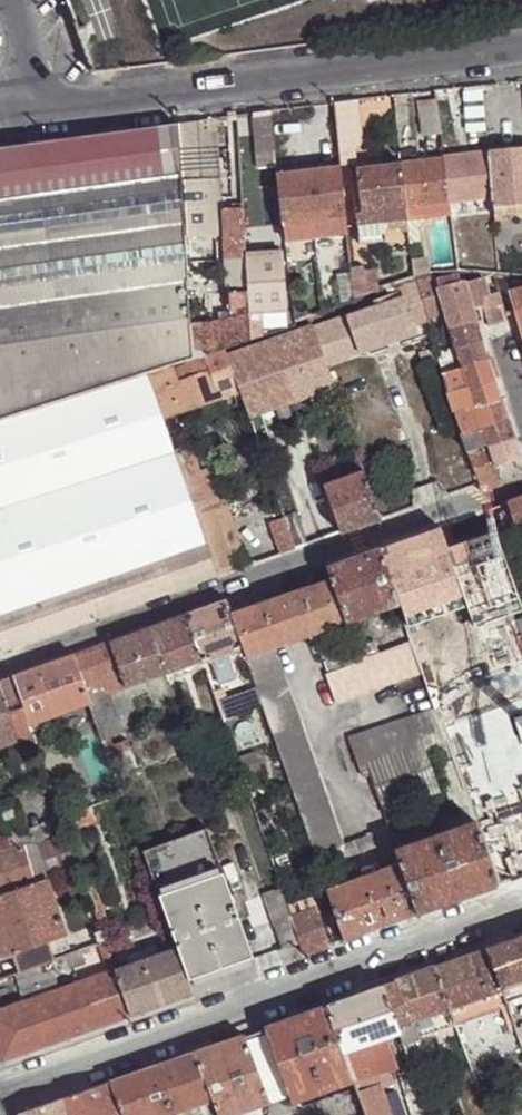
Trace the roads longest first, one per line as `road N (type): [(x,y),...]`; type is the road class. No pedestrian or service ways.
road 1 (residential): [(0,670),(521,484)]
road 2 (residential): [(0,1095),(521,911)]
road 3 (residential): [(521,47),(53,107)]

